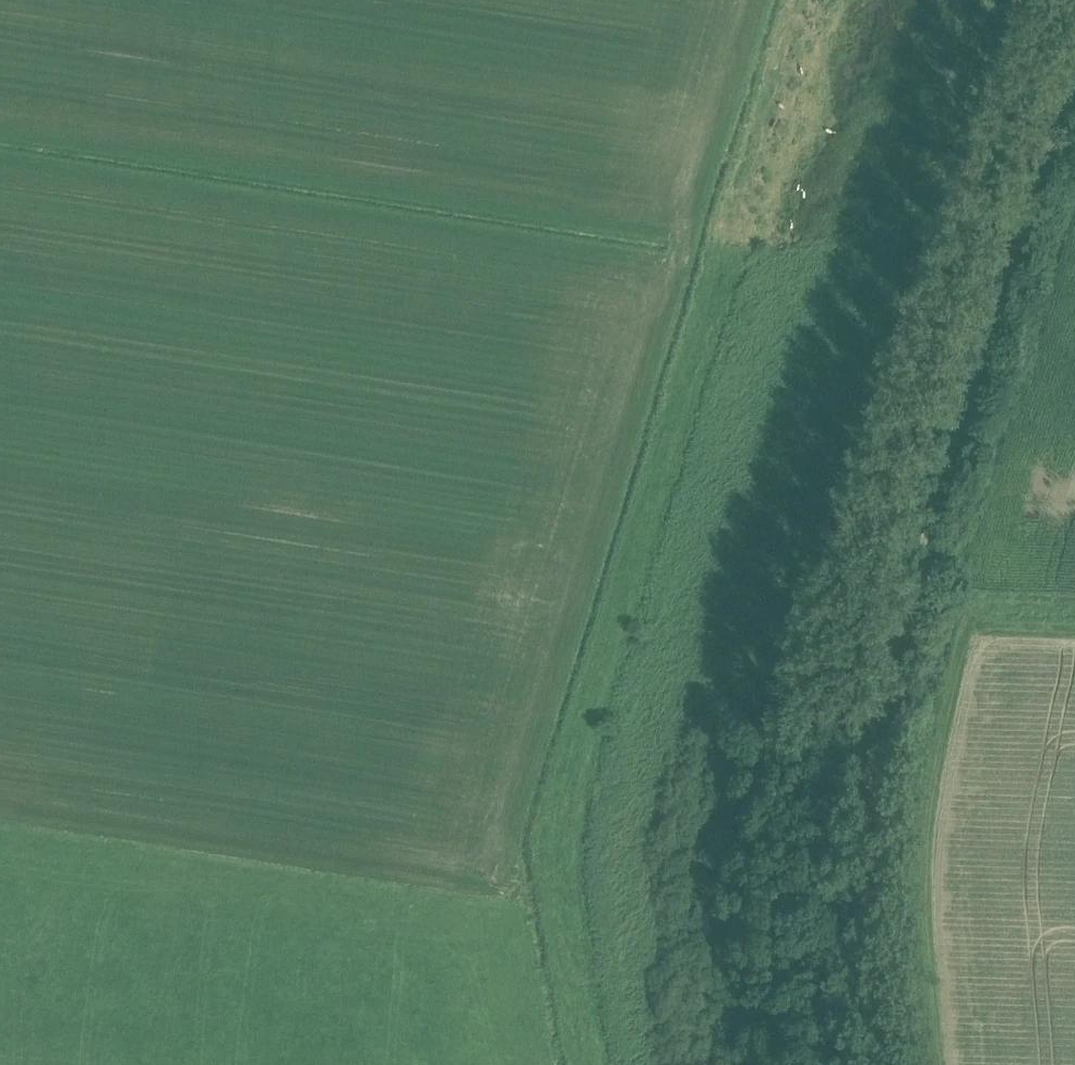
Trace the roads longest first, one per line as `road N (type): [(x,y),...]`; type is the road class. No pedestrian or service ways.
road 1 (track): [(872,1064),(861,793),(881,656),(931,473),(1074,82)]

